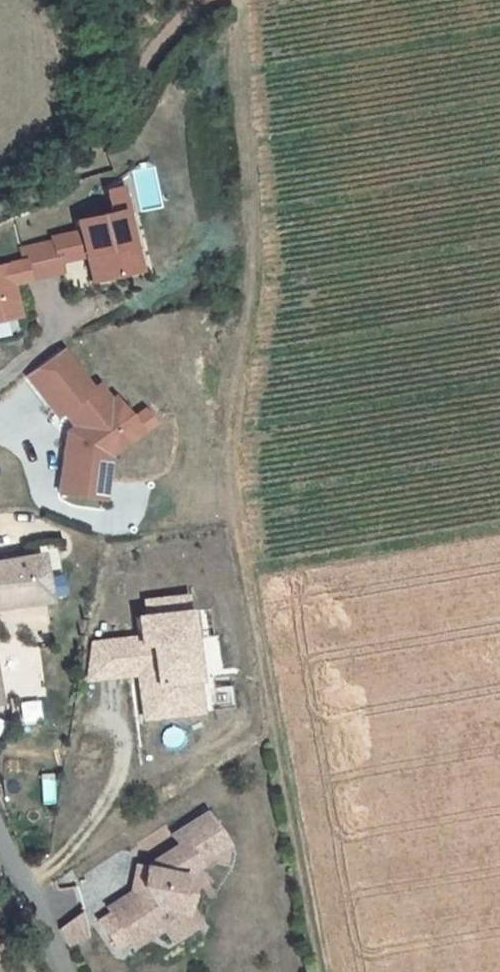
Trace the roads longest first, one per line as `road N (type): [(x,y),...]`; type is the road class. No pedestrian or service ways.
road 1 (track): [(323,971),(228,469),(254,225),(237,0)]
road 2 (track): [(208,0),(188,8),(93,161)]
road 3 (tertiary): [(62,971),(0,836)]

